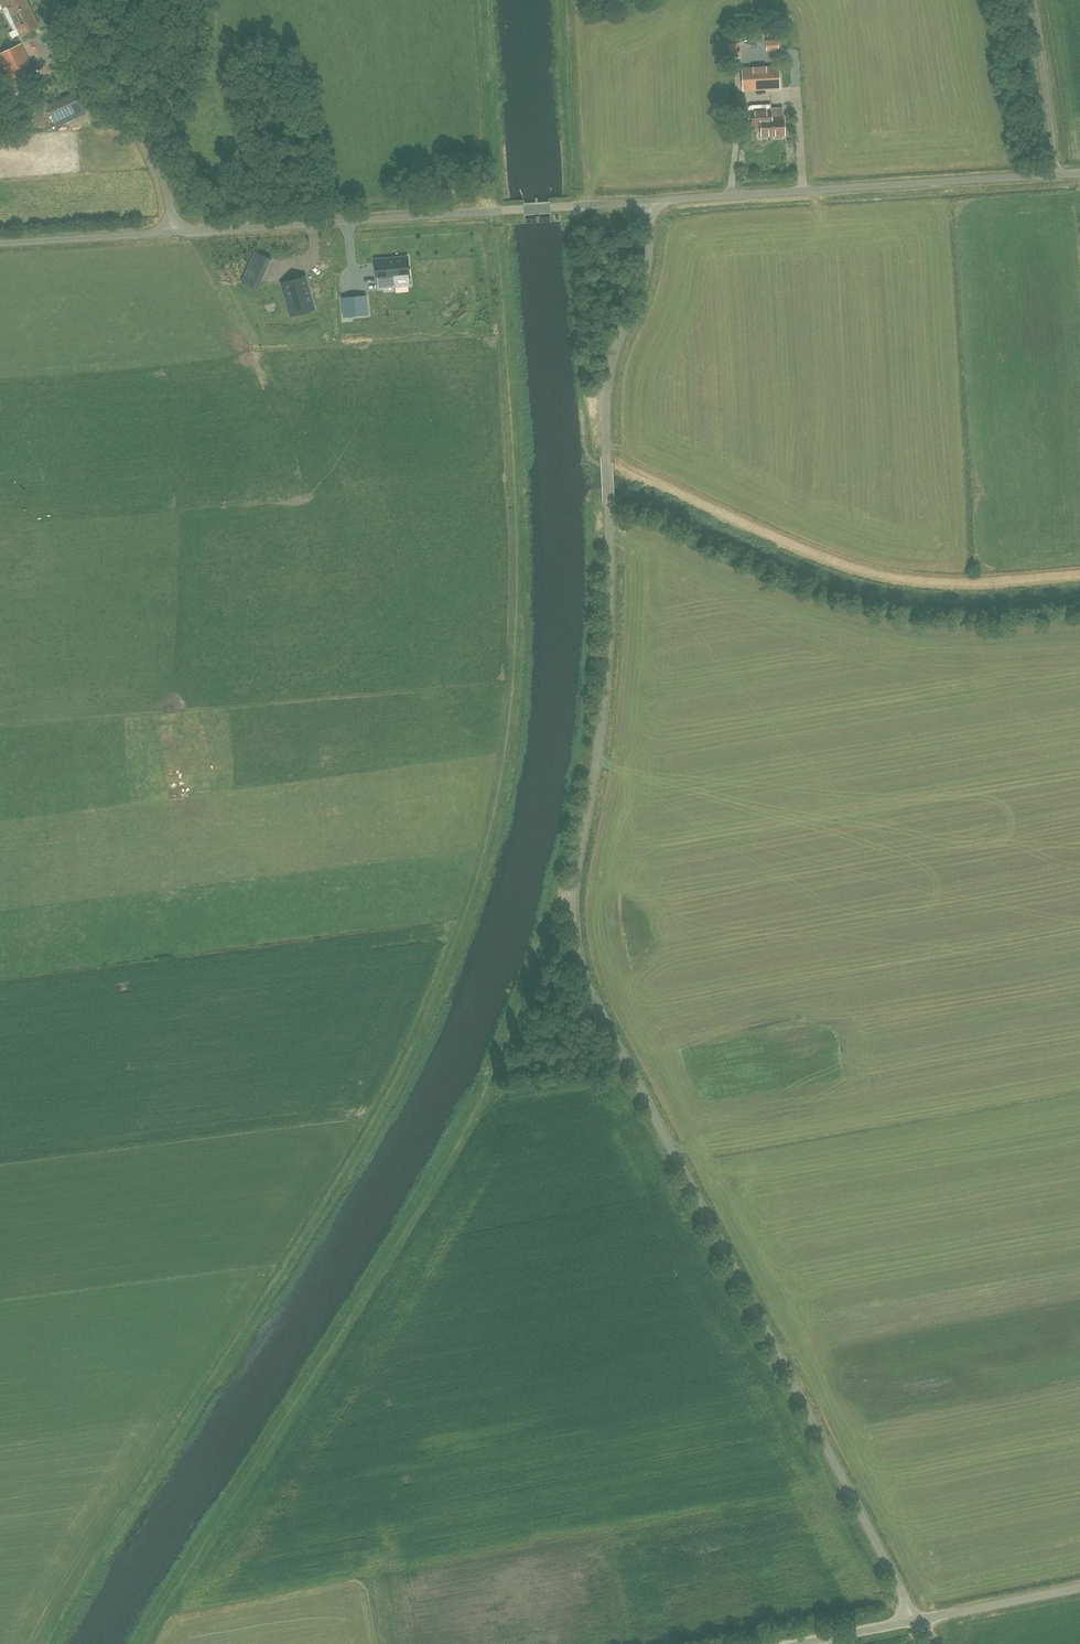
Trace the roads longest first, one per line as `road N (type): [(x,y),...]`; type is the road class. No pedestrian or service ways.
road 1 (unclassified): [(919,1619),(571,947),(573,891),(608,679),(607,378),(648,262),(649,202)]
road 2 (unclassified): [(177,230),(649,202)]
road 3 (unclassified): [(649,202),(1059,174)]
road 4 (unclassified): [(177,230),(161,169),(73,0)]
road 5 (unclassified): [(0,242),(177,230)]
road 6 (unclassified): [(1059,174),(1031,0)]
road 7 (unclassified): [(919,1619),(1079,1587)]
road 8 (unclassified): [(789,1643),(919,1619)]

